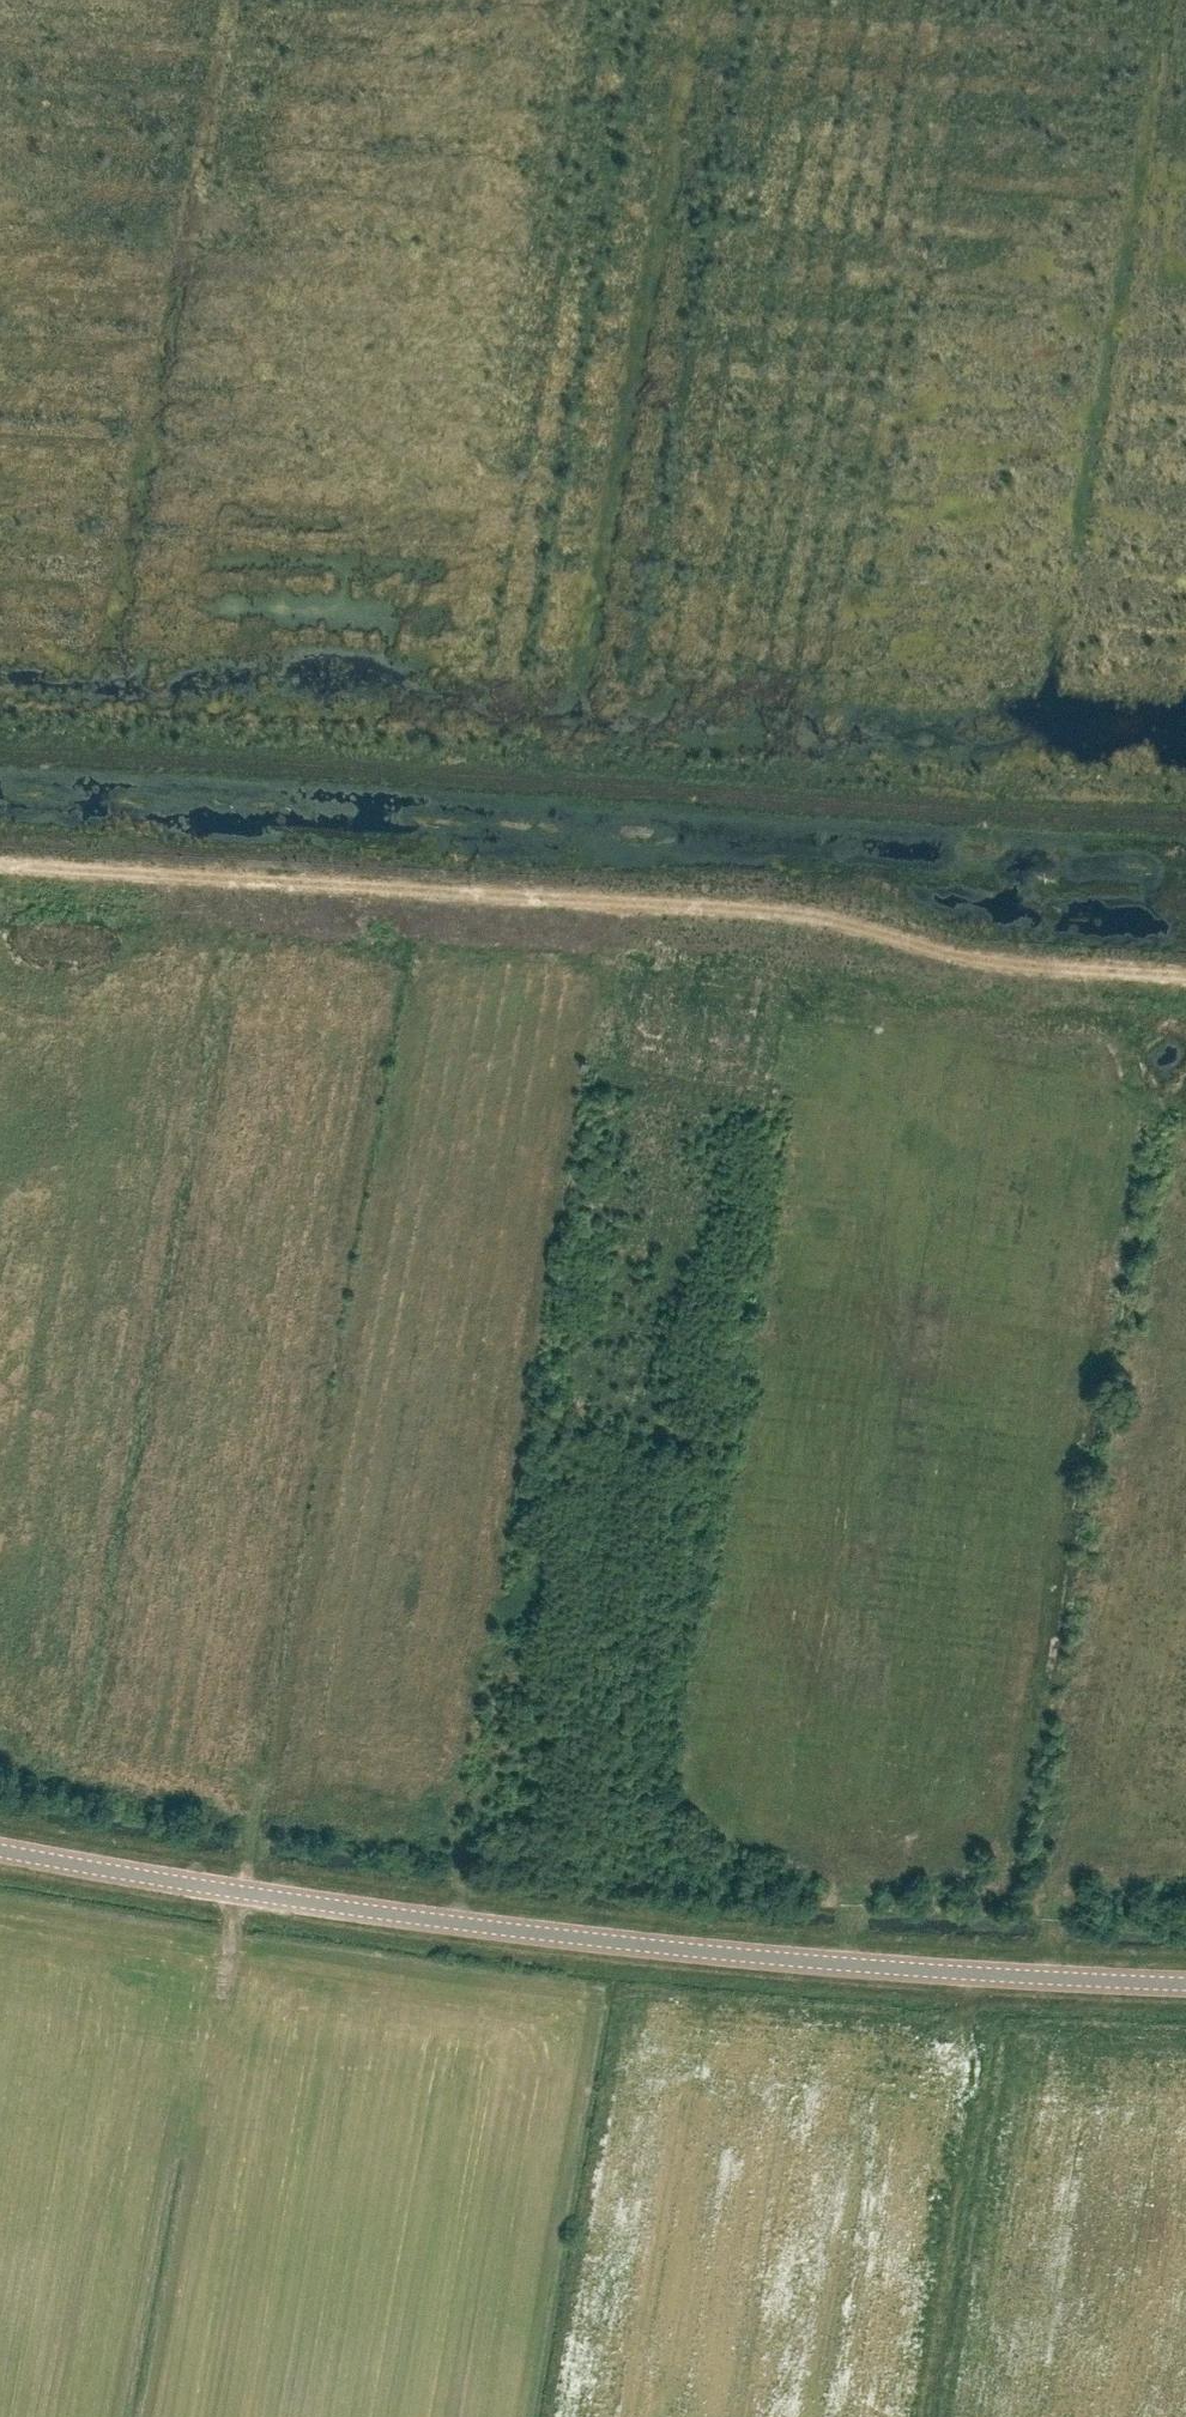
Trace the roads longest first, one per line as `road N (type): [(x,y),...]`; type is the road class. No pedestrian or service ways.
road 1 (track): [(1185,977),(979,961),(800,911),(0,865)]
road 2 (unclassified): [(1185,1981),(767,1957),(565,1936),(0,1848)]

